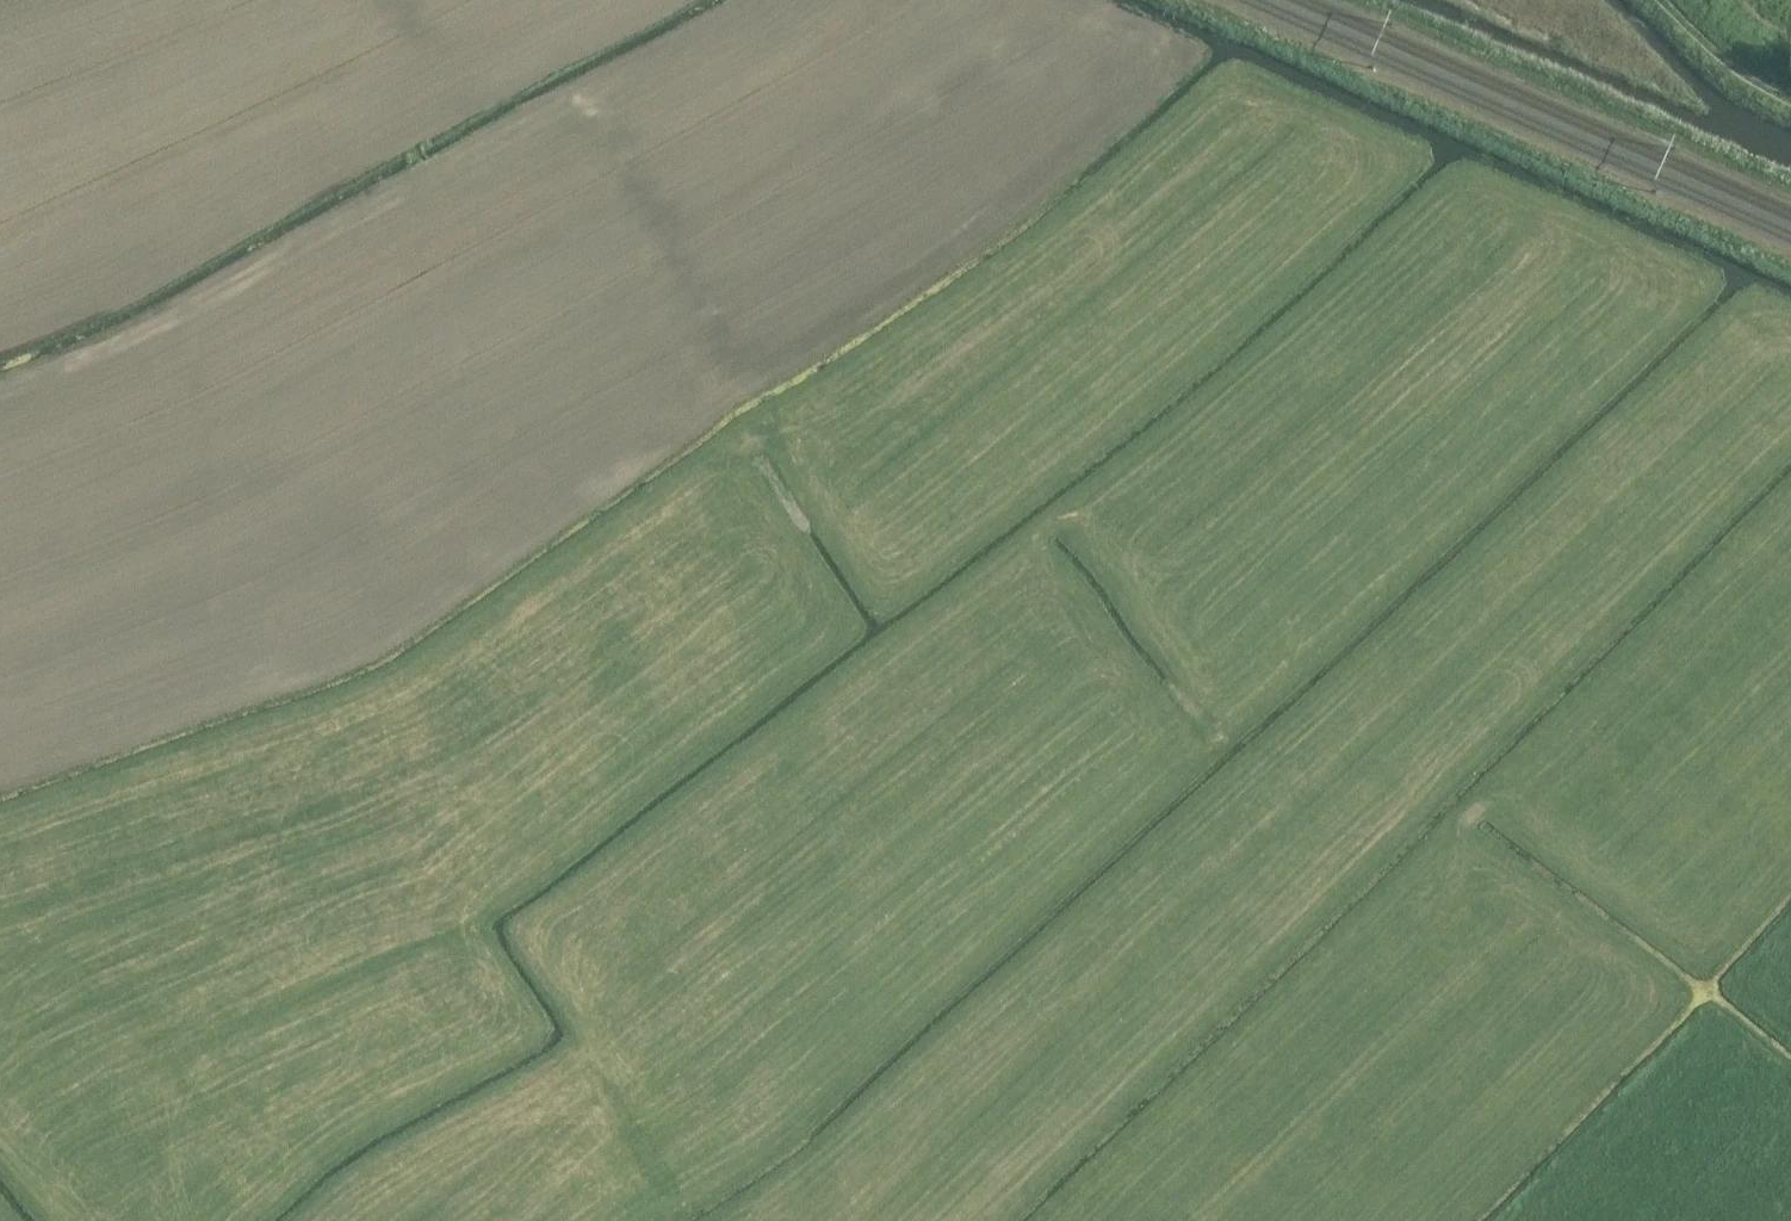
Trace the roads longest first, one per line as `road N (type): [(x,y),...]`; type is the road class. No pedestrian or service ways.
road 1 (track): [(1790,99),(1713,52),(1663,0)]

